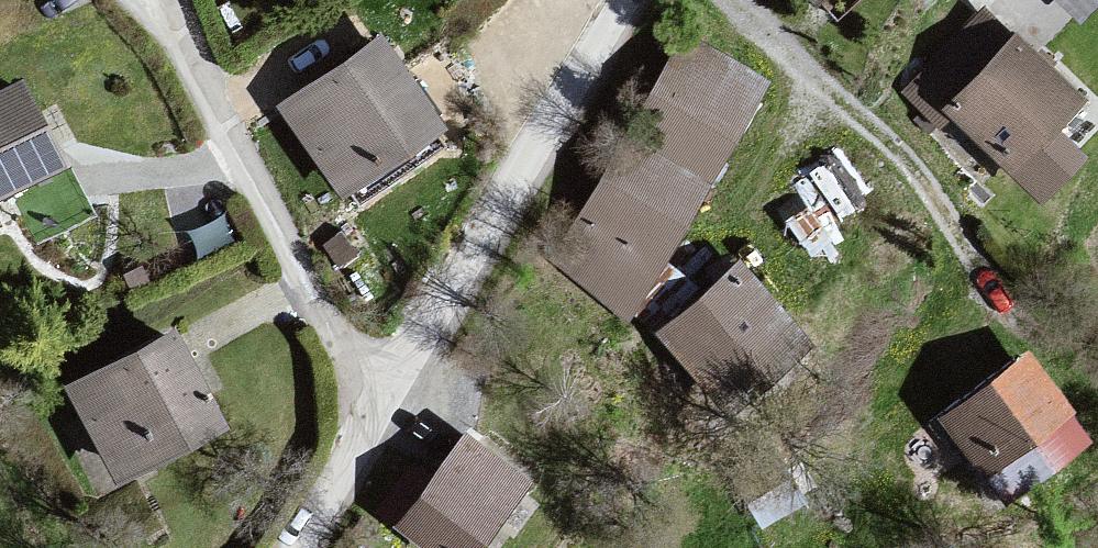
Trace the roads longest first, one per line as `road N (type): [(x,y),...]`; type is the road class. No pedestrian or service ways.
road 1 (residential): [(626,0),(386,390)]
road 2 (track): [(1012,327),(953,225),(894,146),(728,0)]
road 3 (residential): [(386,390),(361,370),(317,308),(164,19)]
road 4 (residential): [(386,390),(305,547)]

